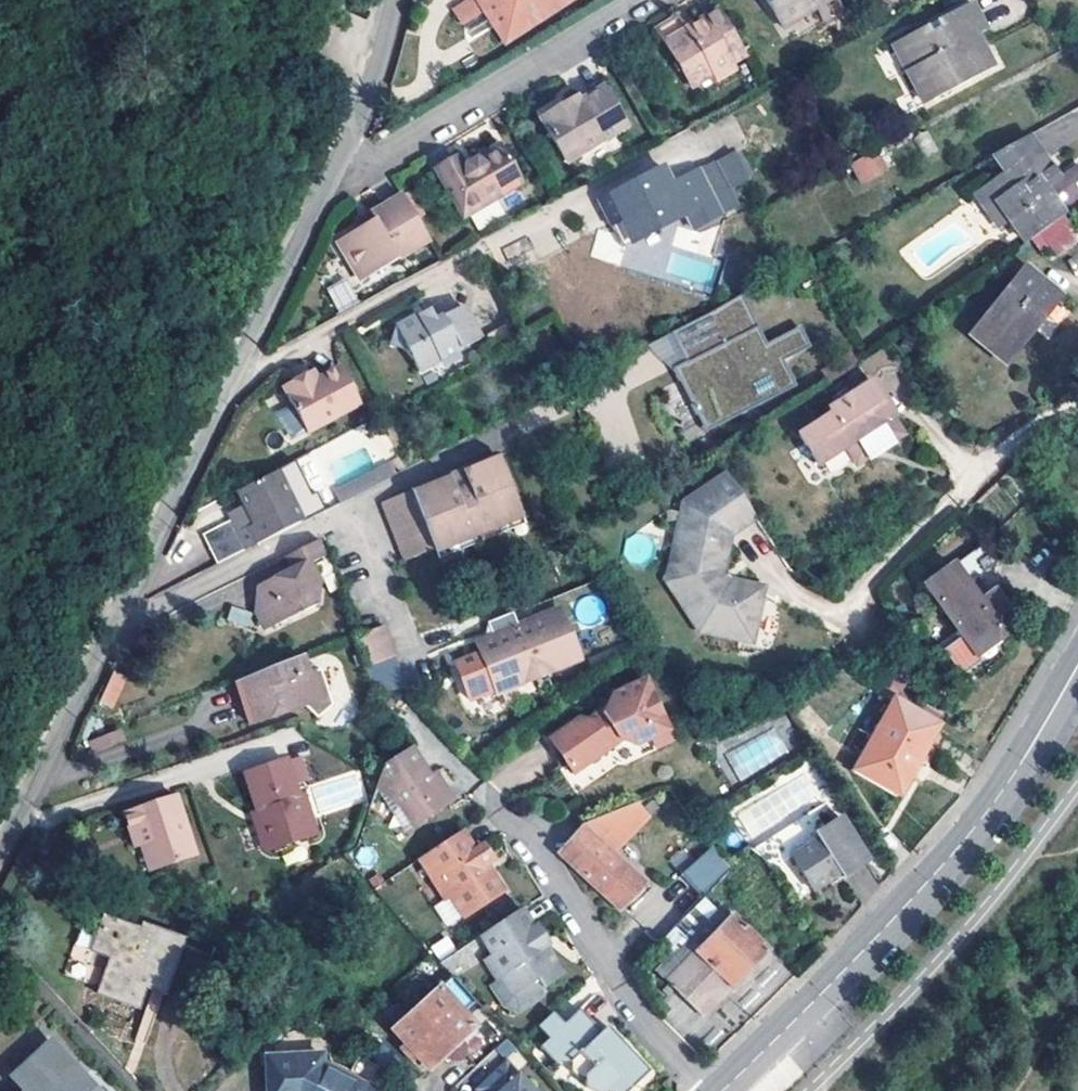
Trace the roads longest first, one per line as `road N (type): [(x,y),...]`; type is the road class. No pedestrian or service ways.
road 1 (residential): [(338,158),(0,845)]
road 2 (tertiary): [(1077,665),(963,842),(722,1090)]
road 3 (residential): [(641,0),(362,168),(338,158)]
road 4 (residential): [(711,1090),(635,1008),(530,831)]
road 5 (residential): [(391,0),(363,104),(338,158)]

